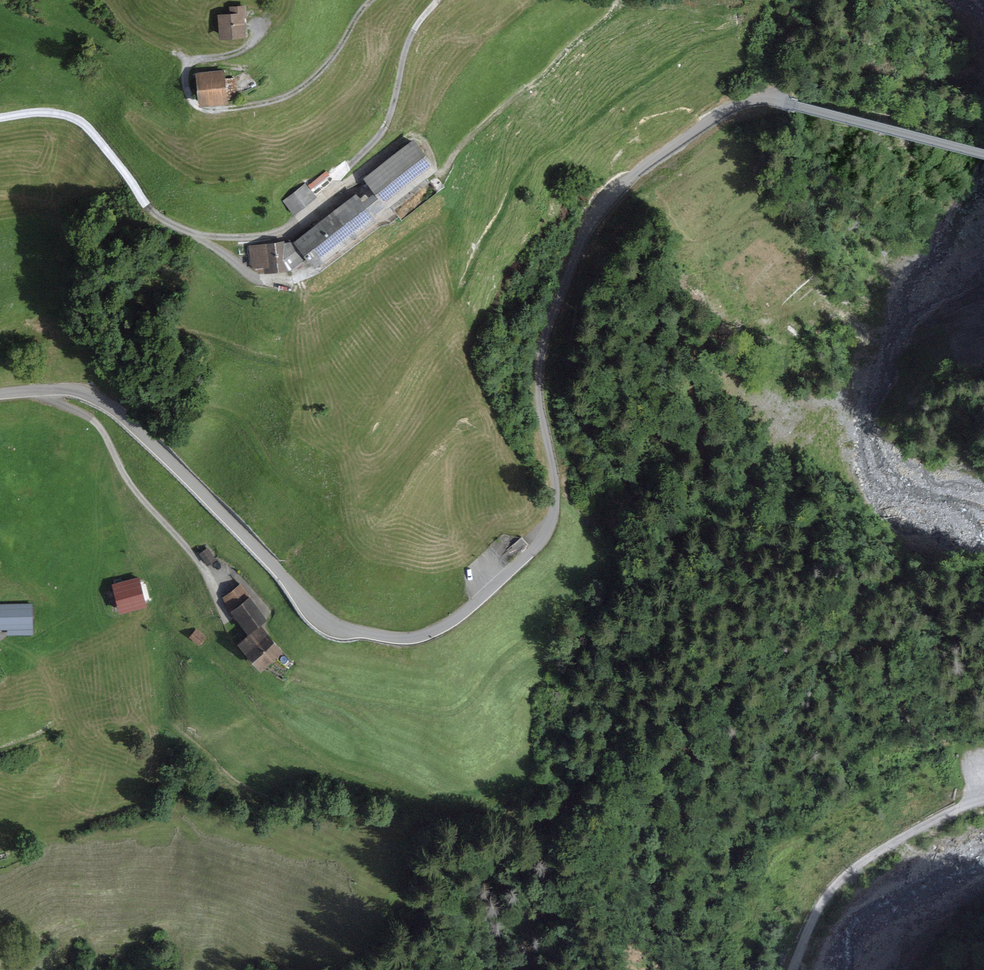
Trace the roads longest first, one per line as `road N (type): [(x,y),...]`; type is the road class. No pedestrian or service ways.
road 1 (tertiary): [(0,394),(91,394),(154,443),(325,621),(417,638),(448,624),(545,537),(556,499),(541,353),(583,239),(627,180),(694,131),(757,100),(983,154)]
road 2 (track): [(479,832),(531,805),(562,729),(659,570),(596,427),(572,393),(571,268)]
road 3 (track): [(0,118),(75,120),(149,209),(172,224),(224,237),(269,235),(318,205),(381,132),(409,41),(438,0)]
road 4 (track): [(374,0),(299,89),(272,103),(199,109),(185,78),(190,65),(244,50),(264,26)]
road 5 (track): [(479,832),(430,829),(310,761),(212,667)]
road 6 (track): [(225,615),(201,564),(125,476),(101,428),(52,401),(47,390)]
road 7 (track): [(983,801),(942,816),(837,883),(811,923),(795,969)]

